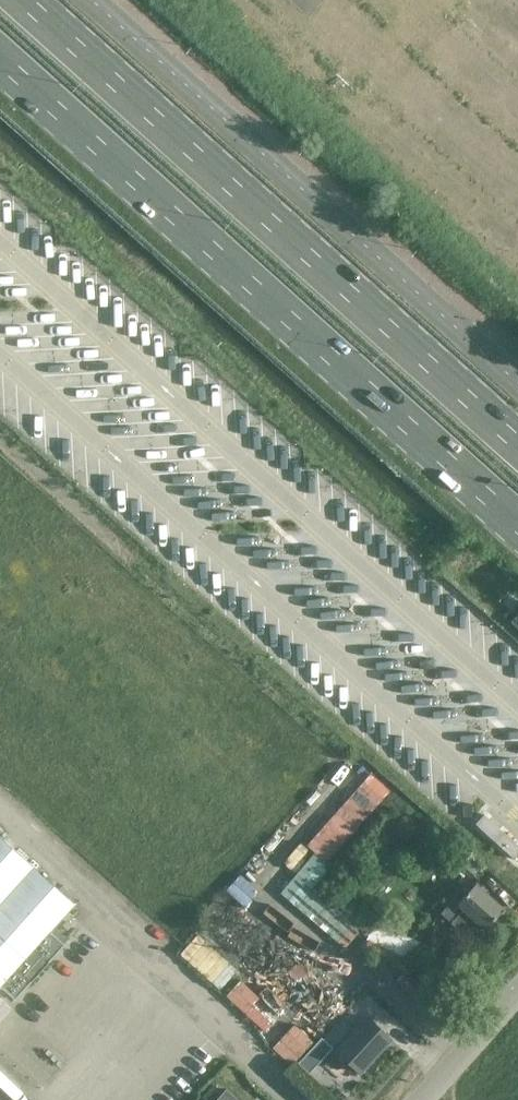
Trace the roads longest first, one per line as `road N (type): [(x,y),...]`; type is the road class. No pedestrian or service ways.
road 1 (trunk): [(0,50),(517,515)]
road 2 (trunk): [(517,444),(23,0)]
road 3 (unclassified): [(517,381),(93,0)]
road 4 (unclassified): [(419,1099),(517,990)]

